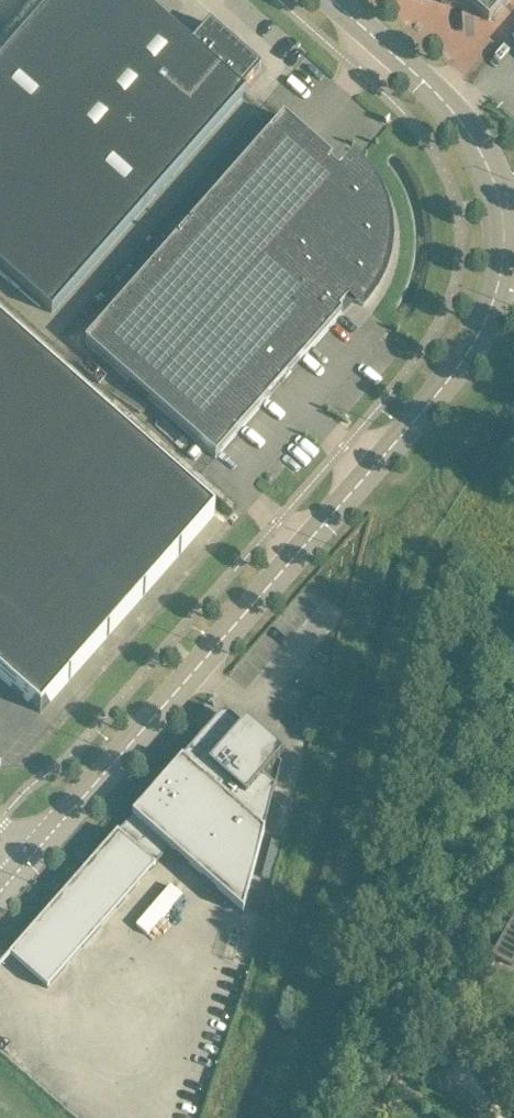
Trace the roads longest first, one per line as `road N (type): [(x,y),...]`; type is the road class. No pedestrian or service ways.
road 1 (unclassified): [(13,867),(433,399),(482,328),(508,261),(494,172),(441,94),(329,0)]

